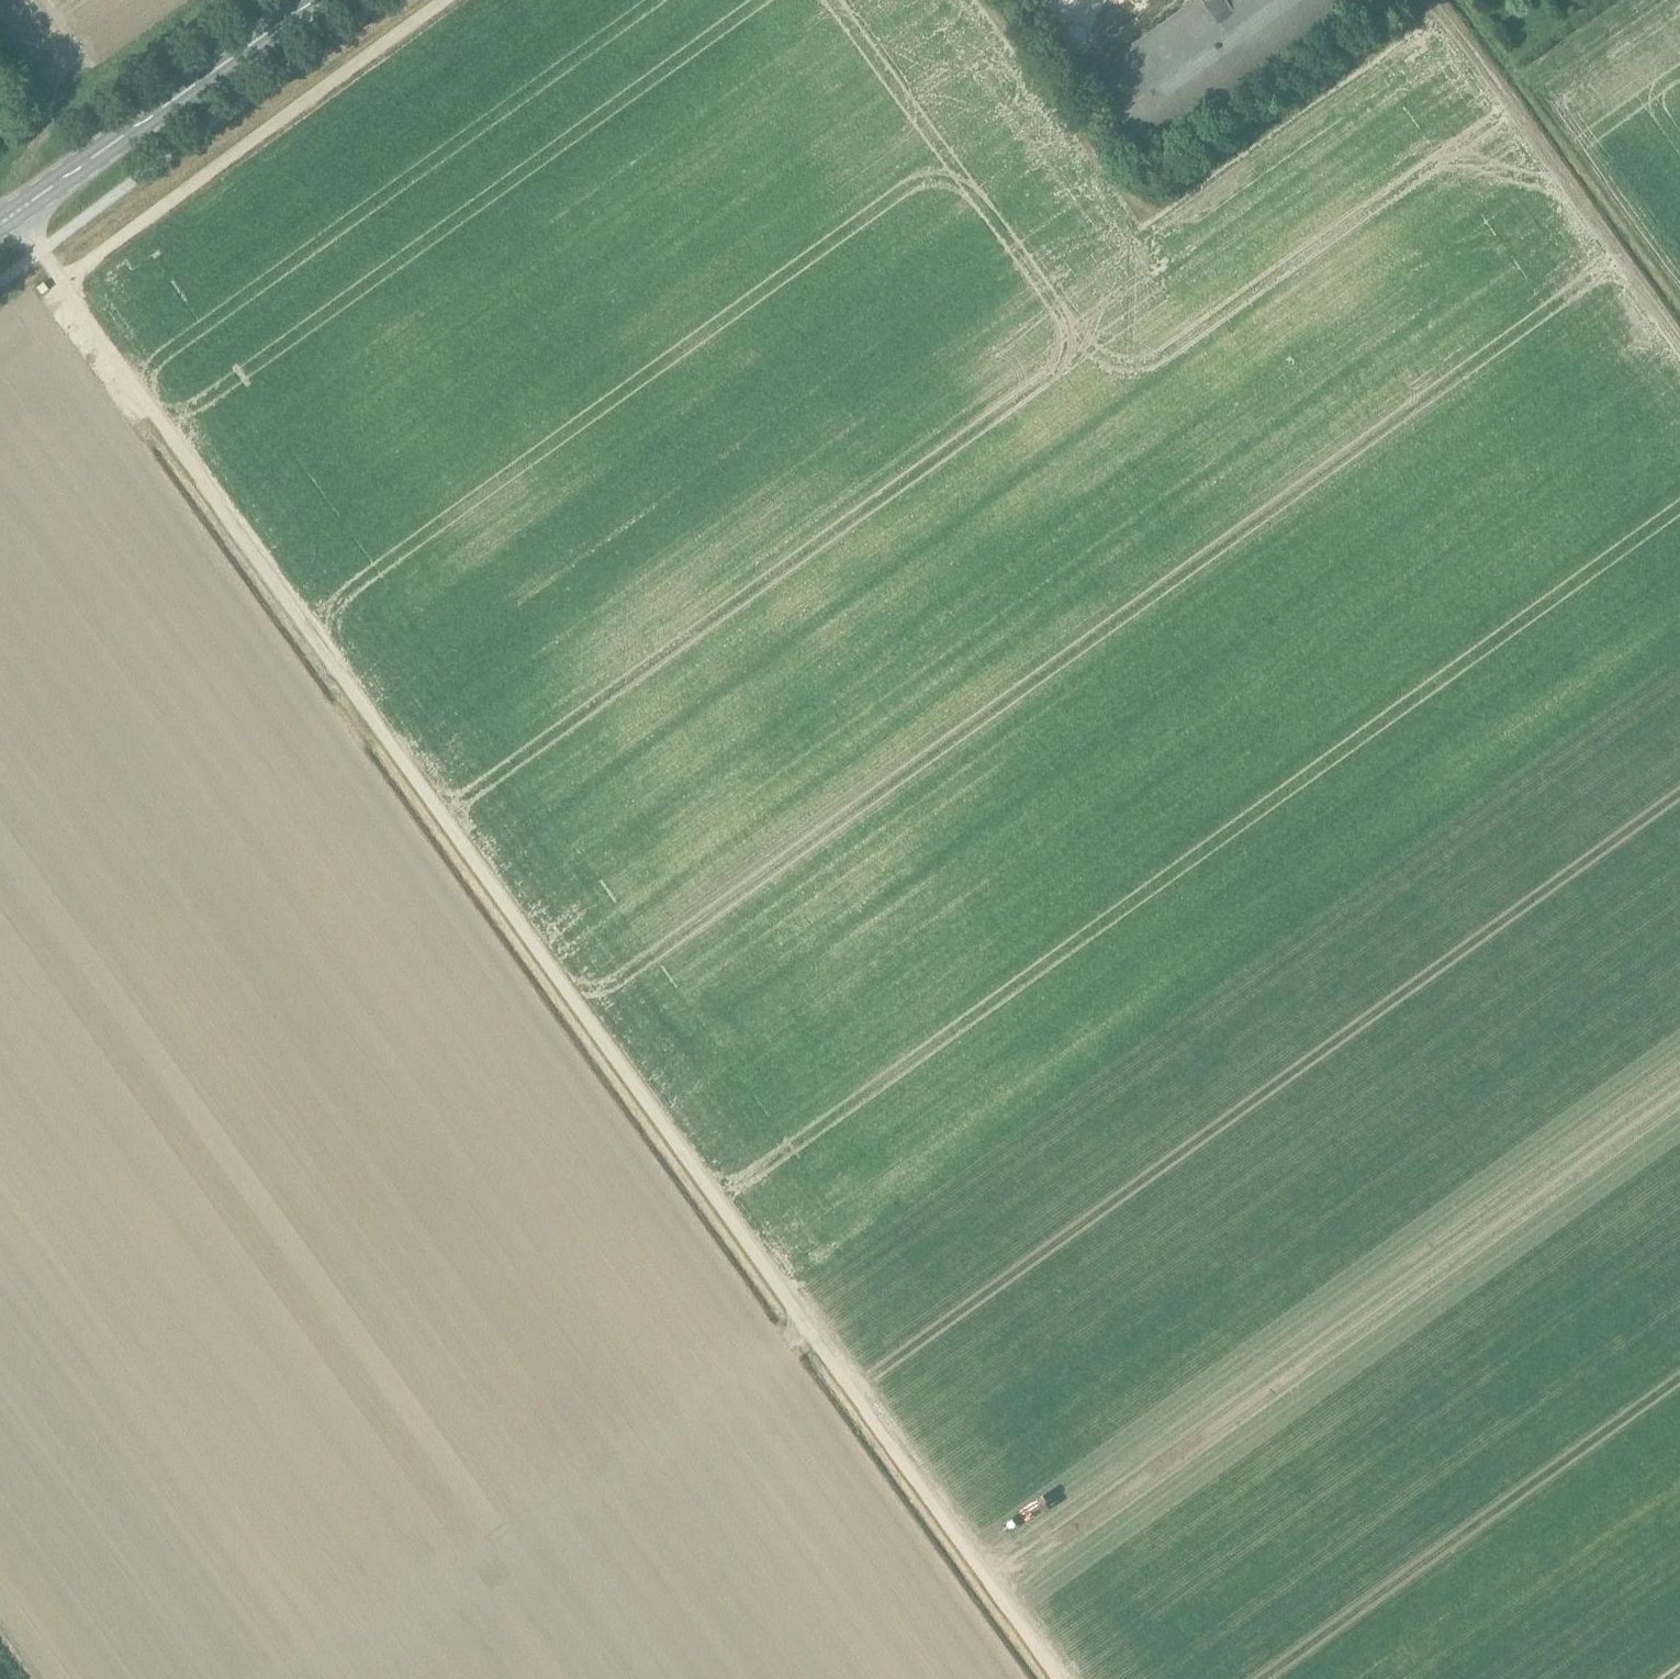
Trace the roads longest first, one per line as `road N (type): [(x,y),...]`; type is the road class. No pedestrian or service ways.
road 1 (secondary): [(0,228),(319,0)]

